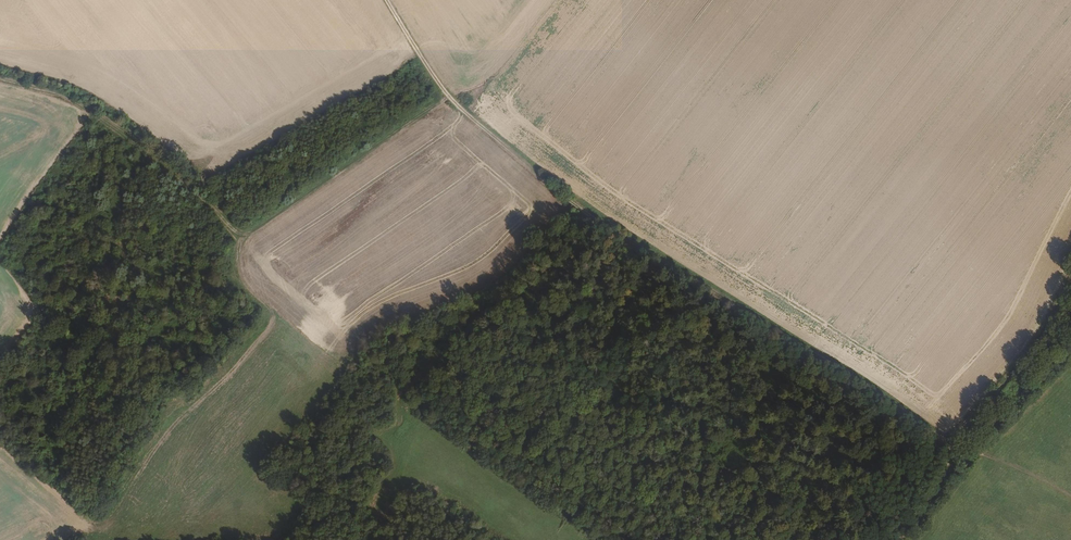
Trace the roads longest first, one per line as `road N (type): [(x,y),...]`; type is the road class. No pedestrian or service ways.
road 1 (track): [(1070,496),(964,444),(564,192),(450,97),(389,0)]
road 2 (track): [(0,78),(104,119),(245,232),(450,97)]
road 3 (track): [(905,539),(1070,276)]

